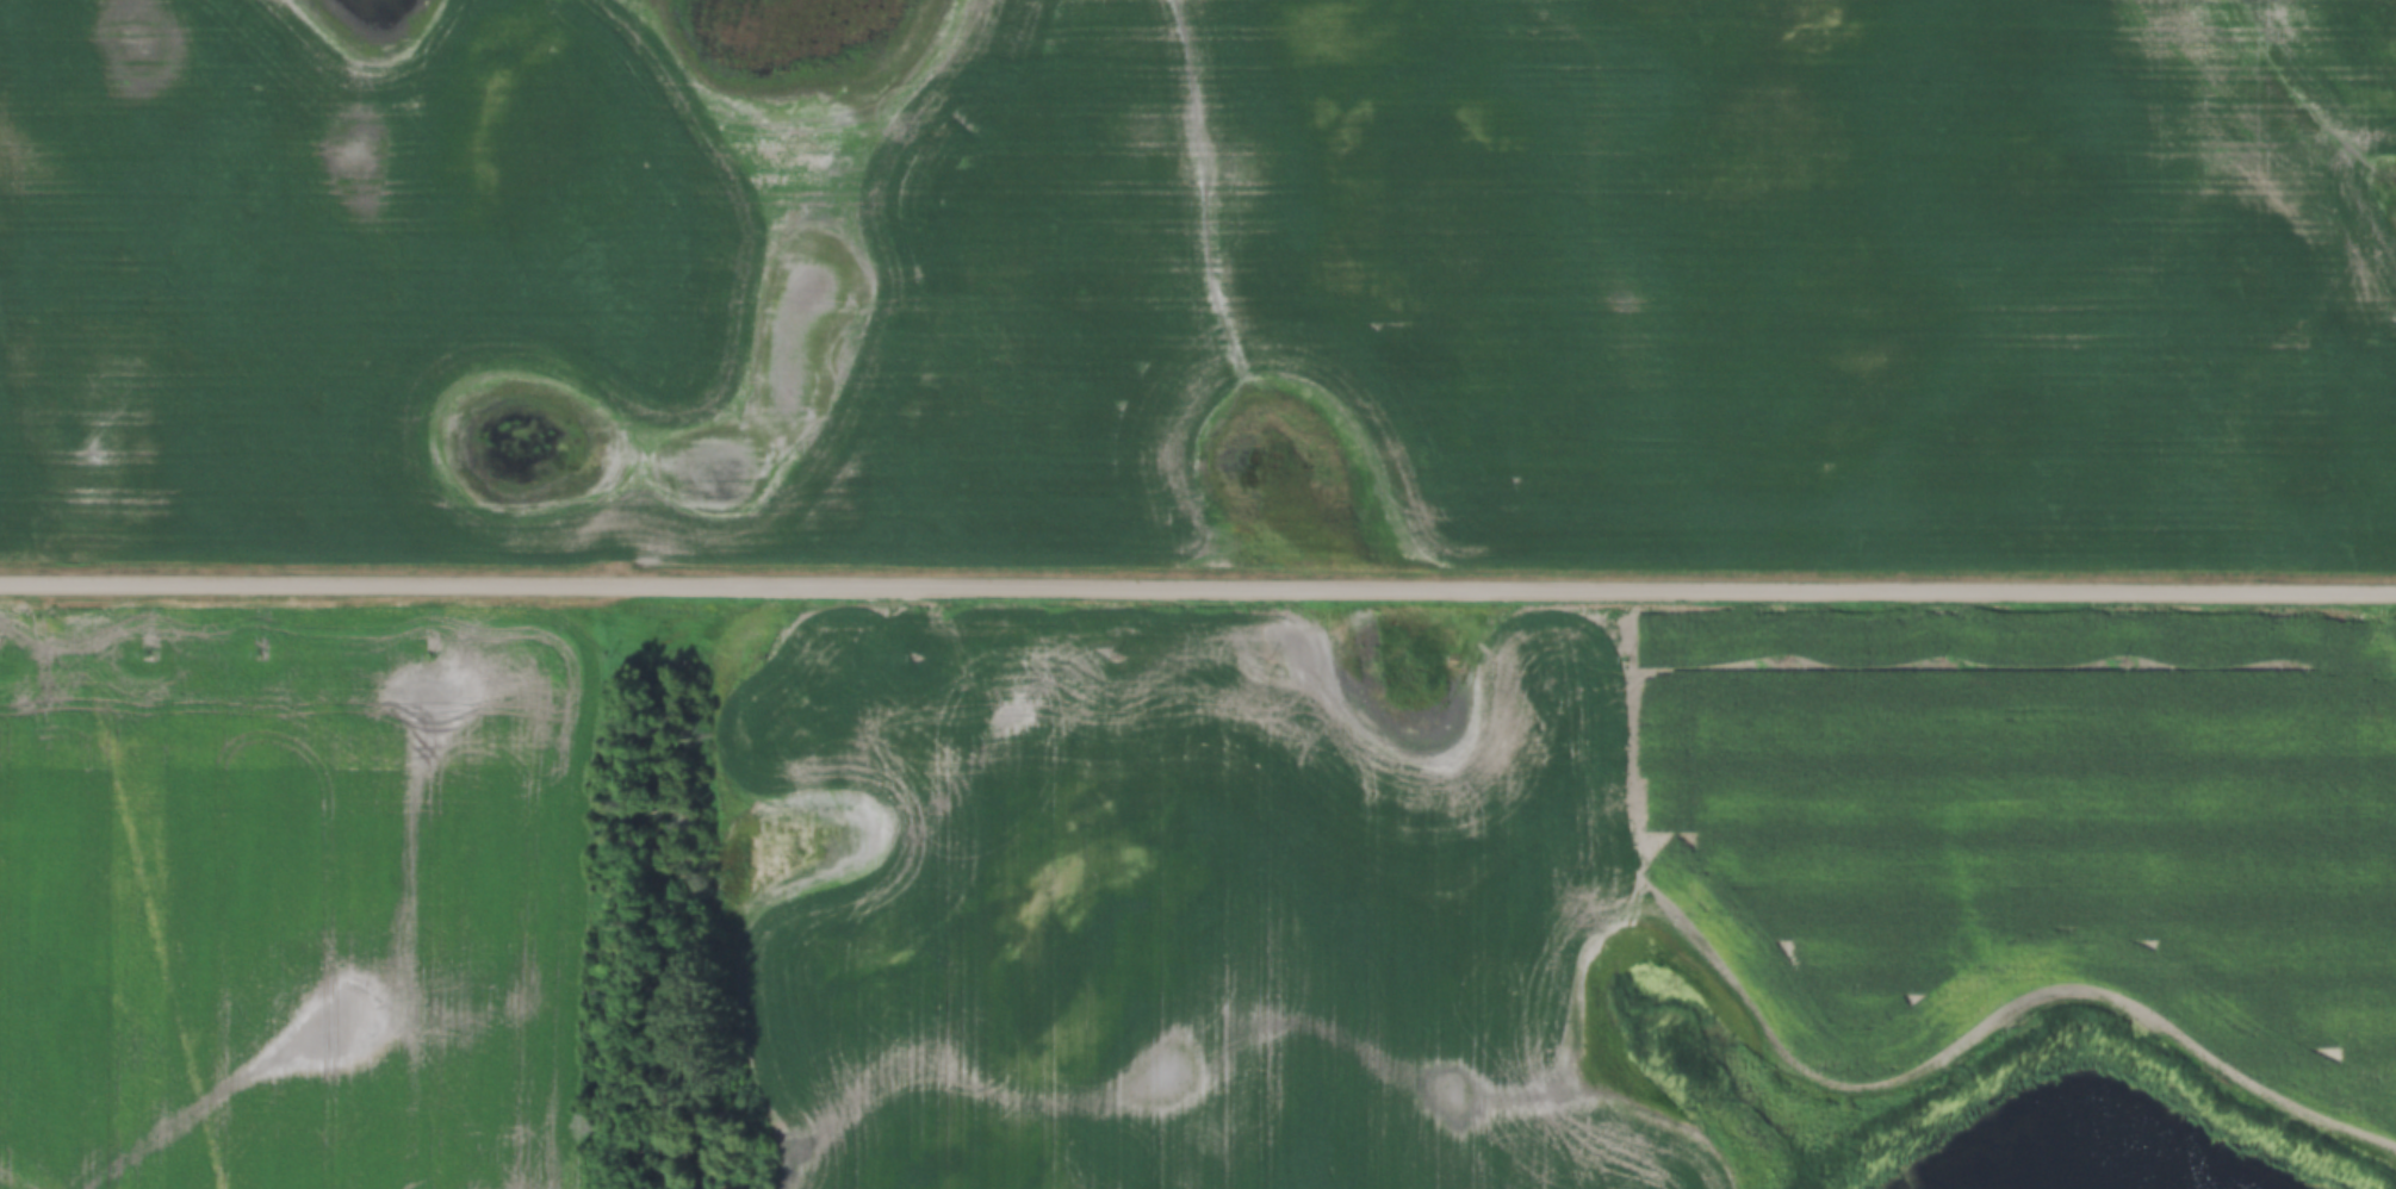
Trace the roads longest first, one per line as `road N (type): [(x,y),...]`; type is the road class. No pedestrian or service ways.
road 1 (residential): [(2395,590),(0,583)]

